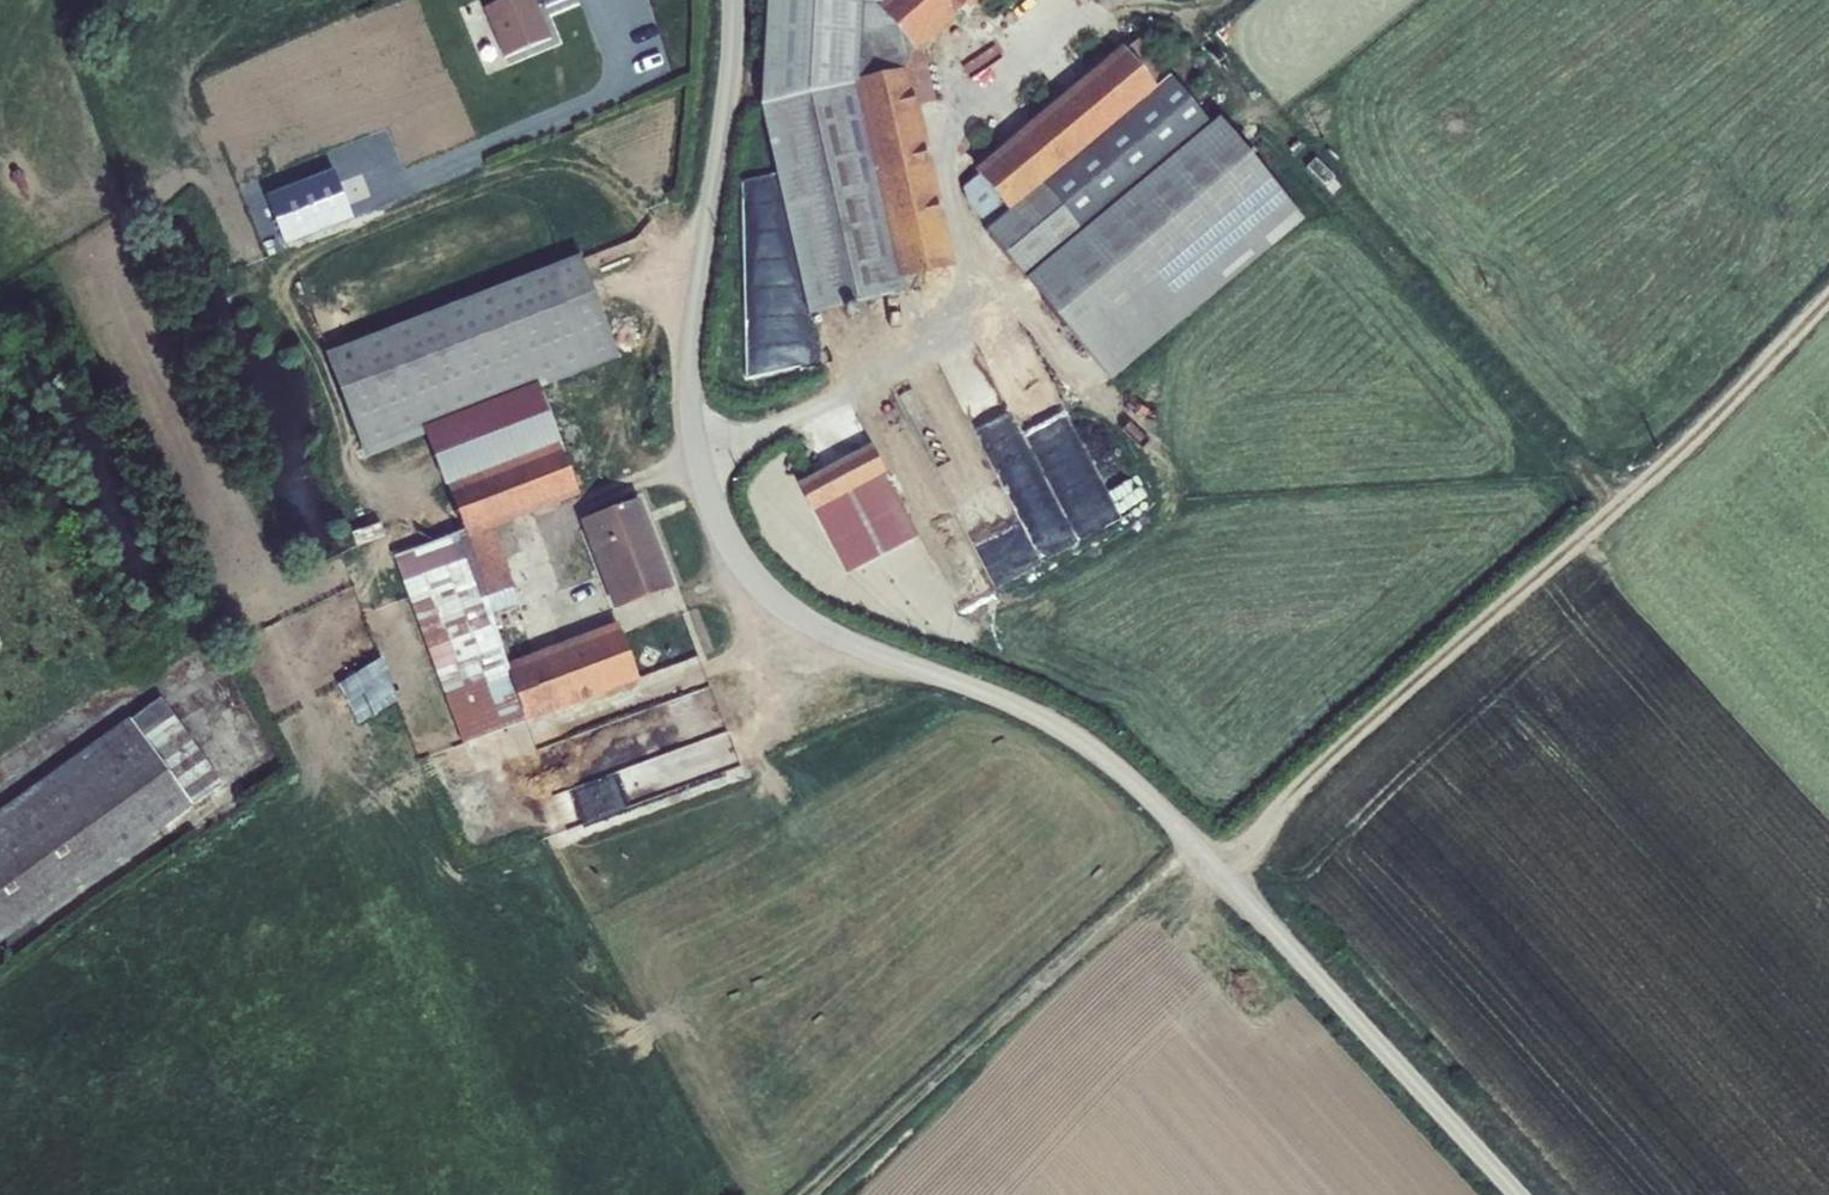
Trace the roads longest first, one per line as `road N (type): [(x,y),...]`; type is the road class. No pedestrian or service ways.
road 1 (unclassified): [(1518,1194),(1100,752),(1045,717),(813,625),(745,564),(704,483),(688,400),(727,98),(731,0)]
road 2 (track): [(1214,864),(1679,450),(1828,296)]
road 3 (track): [(1623,502),(1259,112)]
road 4 (track): [(1194,844),(806,1194)]

